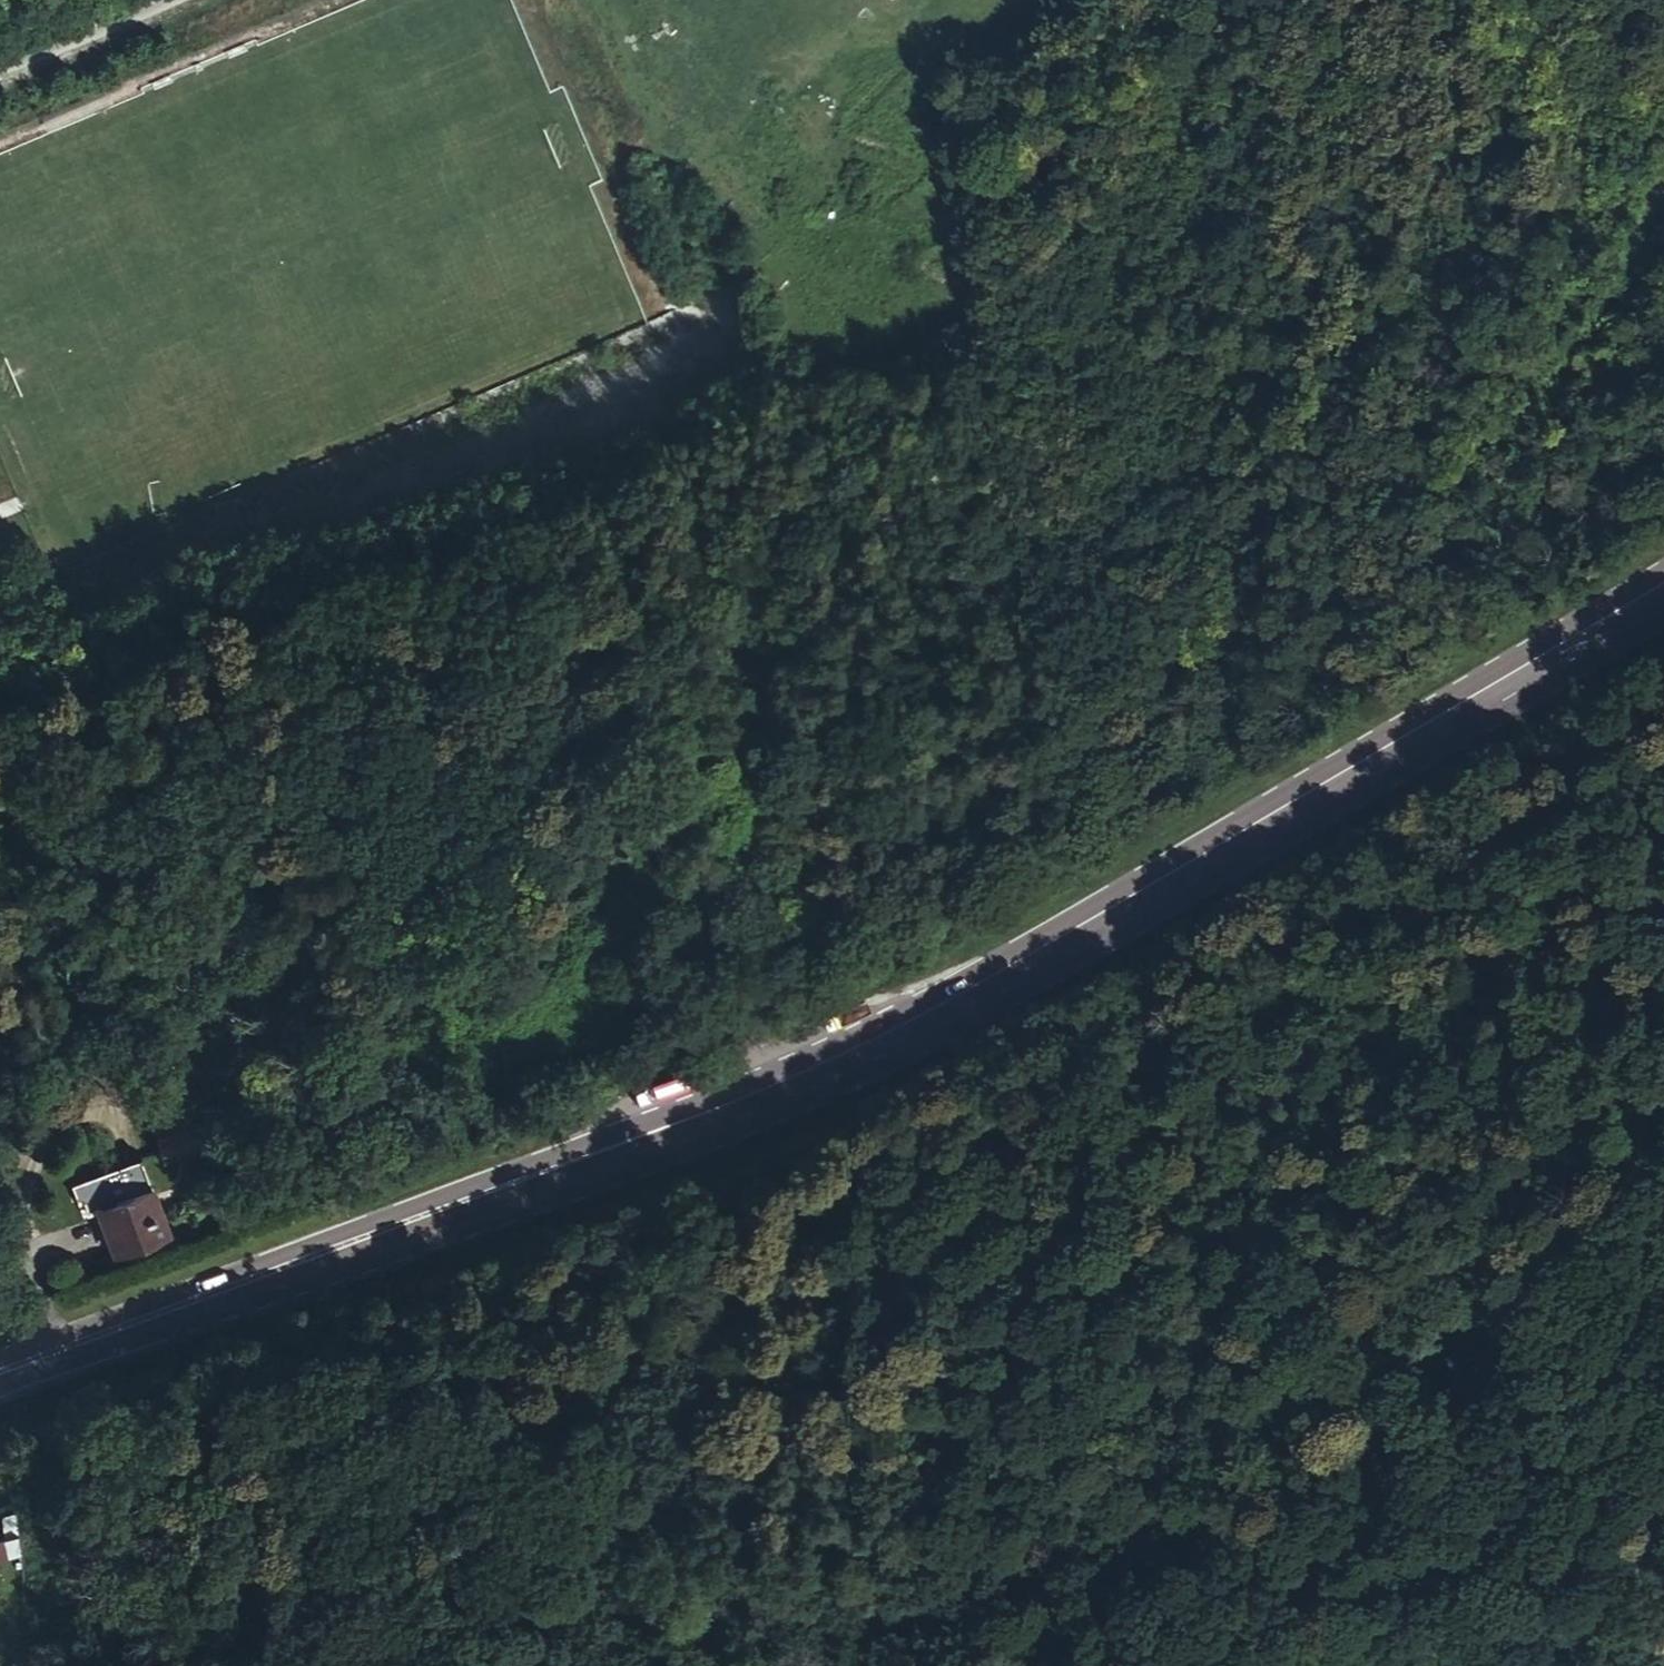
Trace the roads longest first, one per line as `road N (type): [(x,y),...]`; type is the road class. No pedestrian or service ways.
road 1 (primary): [(1663,583),(985,981),(767,1087),(0,1369)]
road 2 (unclassified): [(0,58),(143,0)]

